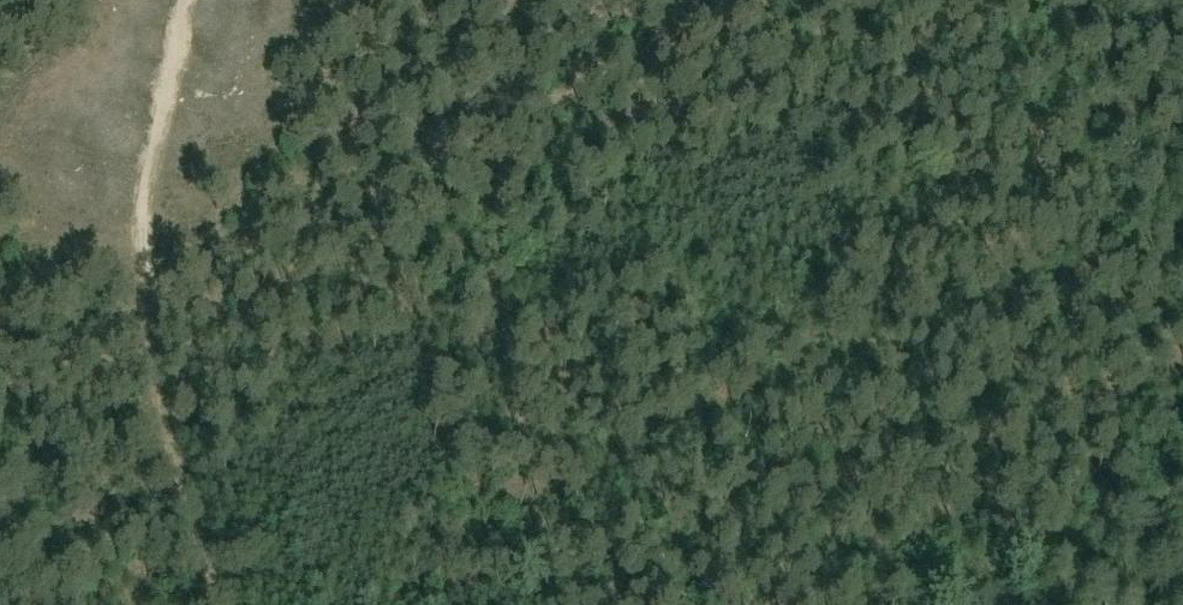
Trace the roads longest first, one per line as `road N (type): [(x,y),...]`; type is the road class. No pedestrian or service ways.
road 1 (track): [(142,308),(775,0)]
road 2 (track): [(177,0),(142,308)]
road 3 (track): [(221,604),(151,389),(142,308)]
road 4 (track): [(962,604),(1182,502)]

